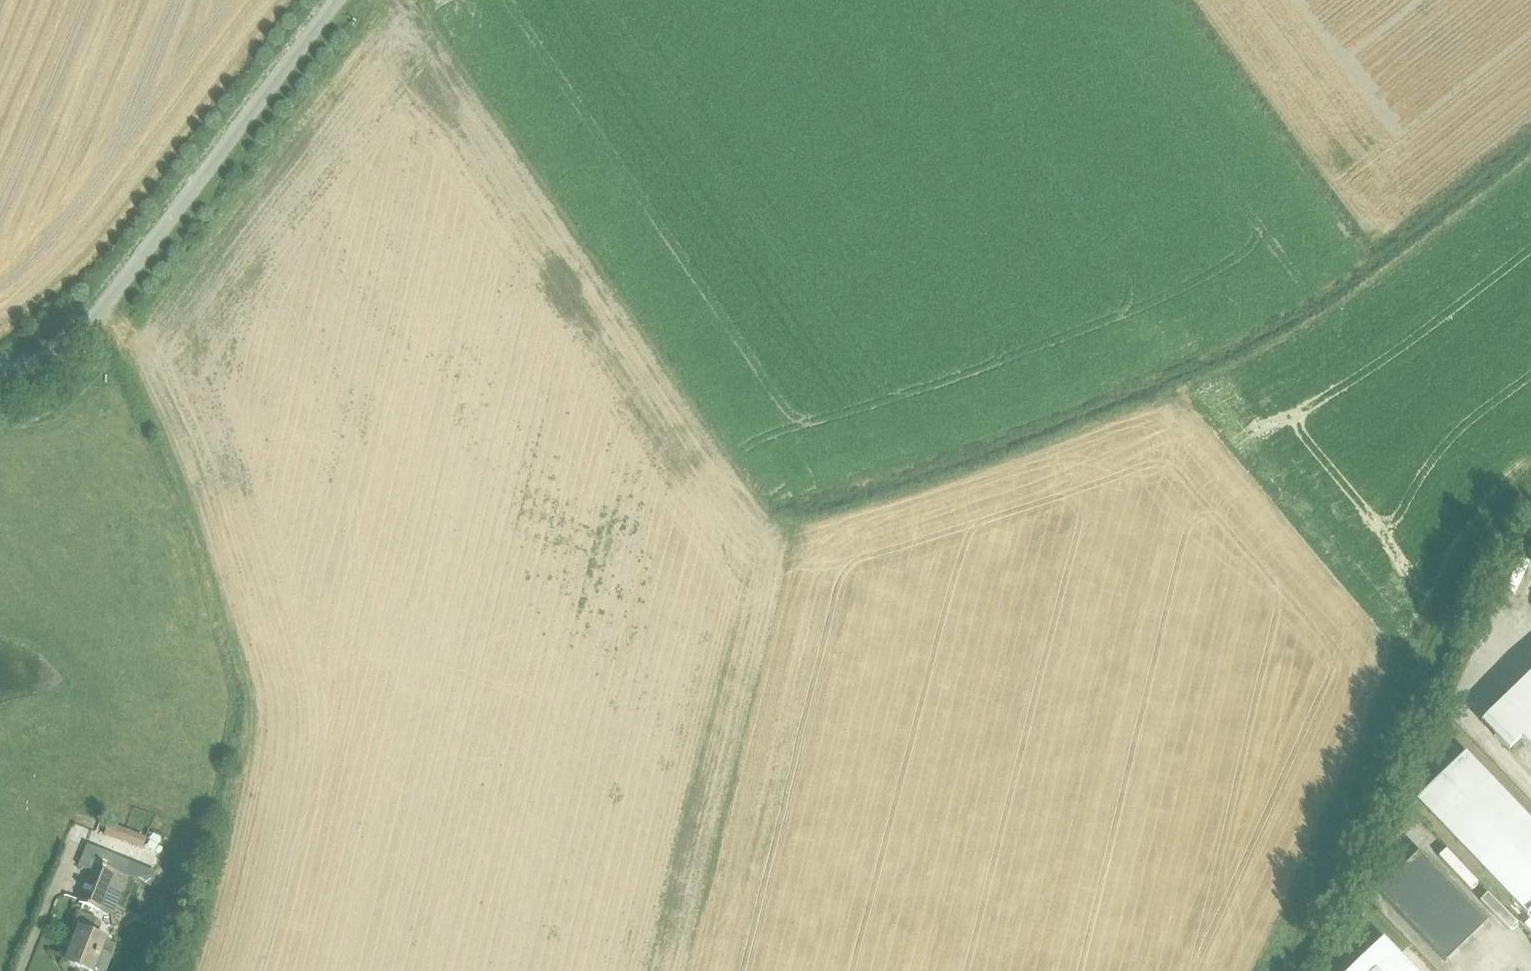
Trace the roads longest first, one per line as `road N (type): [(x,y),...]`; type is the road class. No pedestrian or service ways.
road 1 (unclassified): [(0,371),(48,353),(100,308),(338,0)]

